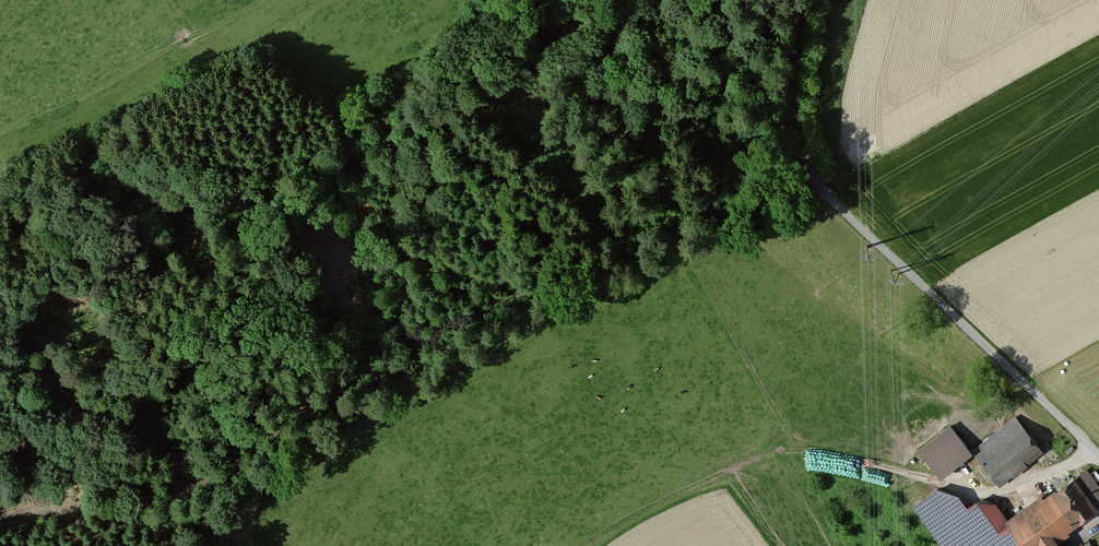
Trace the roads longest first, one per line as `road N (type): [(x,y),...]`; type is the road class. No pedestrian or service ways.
road 1 (track): [(821,185),(741,173),(622,253),(499,302),(436,349),(319,399),(251,455),(182,494),(0,519)]
road 2 (unclassified): [(799,0),(788,104),(805,164),(866,234),(1098,455)]
road 3 (track): [(585,545),(632,515),(790,450),(830,453),(983,492),(1066,469),(1093,450)]
road 4 (track): [(319,399),(235,358),(205,324),(192,289),(193,262)]

